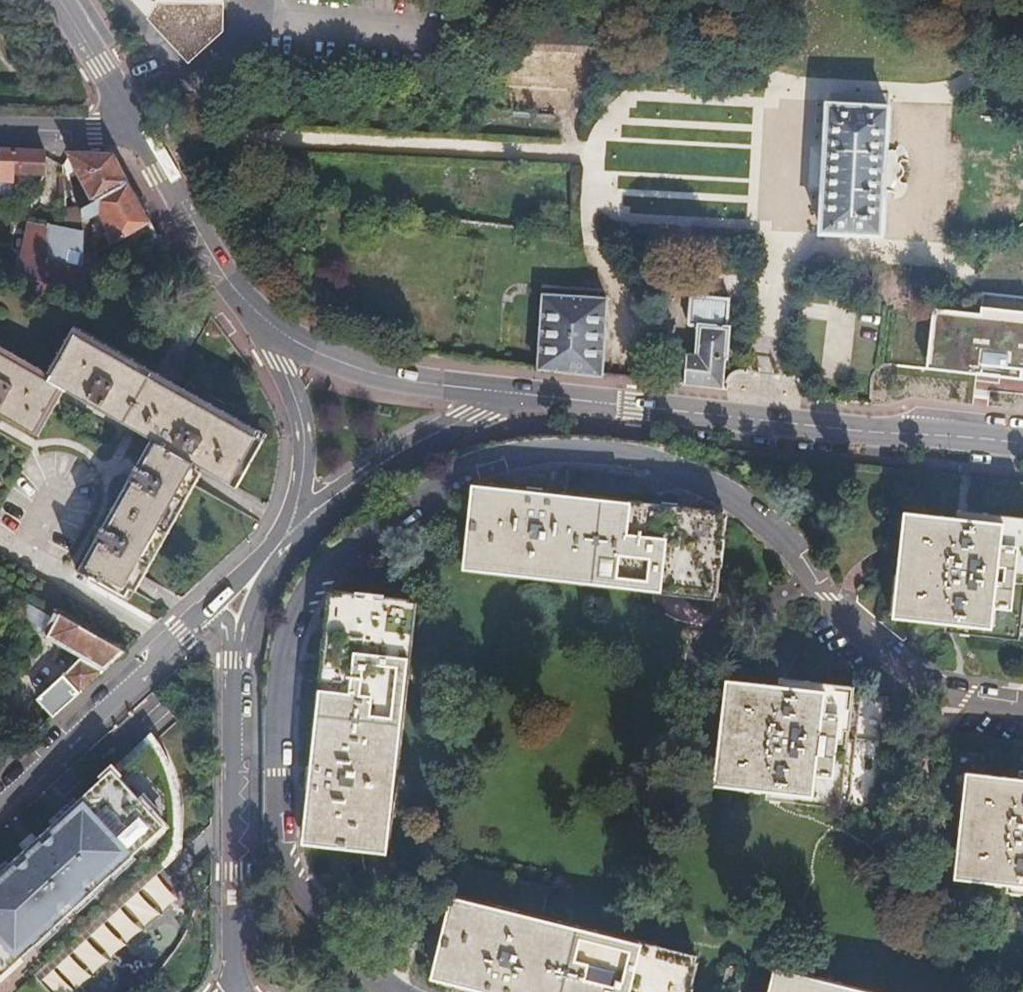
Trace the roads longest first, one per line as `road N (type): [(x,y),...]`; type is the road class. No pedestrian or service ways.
road 1 (secondary): [(1022,445),(517,392)]
road 2 (tertiary): [(234,991),(238,639)]
road 3 (tertiary): [(208,606),(0,803)]
road 4 (tertiary): [(517,392),(396,455),(287,534)]
road 5 (secondary): [(517,392),(363,371),(267,323)]
road 6 (secondary): [(267,323),(202,247),(144,135)]
road 7 (tertiary): [(287,534),(305,459),(301,415),(267,323)]
road 8 (secondary): [(144,135),(59,0)]
road 9 (residential): [(144,135),(0,128)]

